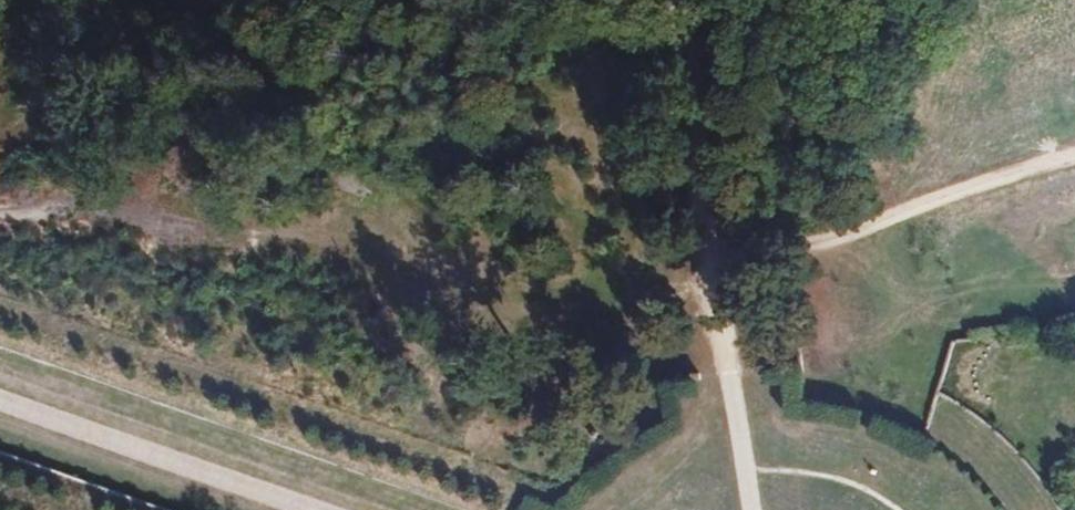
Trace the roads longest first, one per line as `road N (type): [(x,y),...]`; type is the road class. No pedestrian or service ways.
road 1 (track): [(675,0),(749,509)]
road 2 (track): [(315,509),(0,399)]

